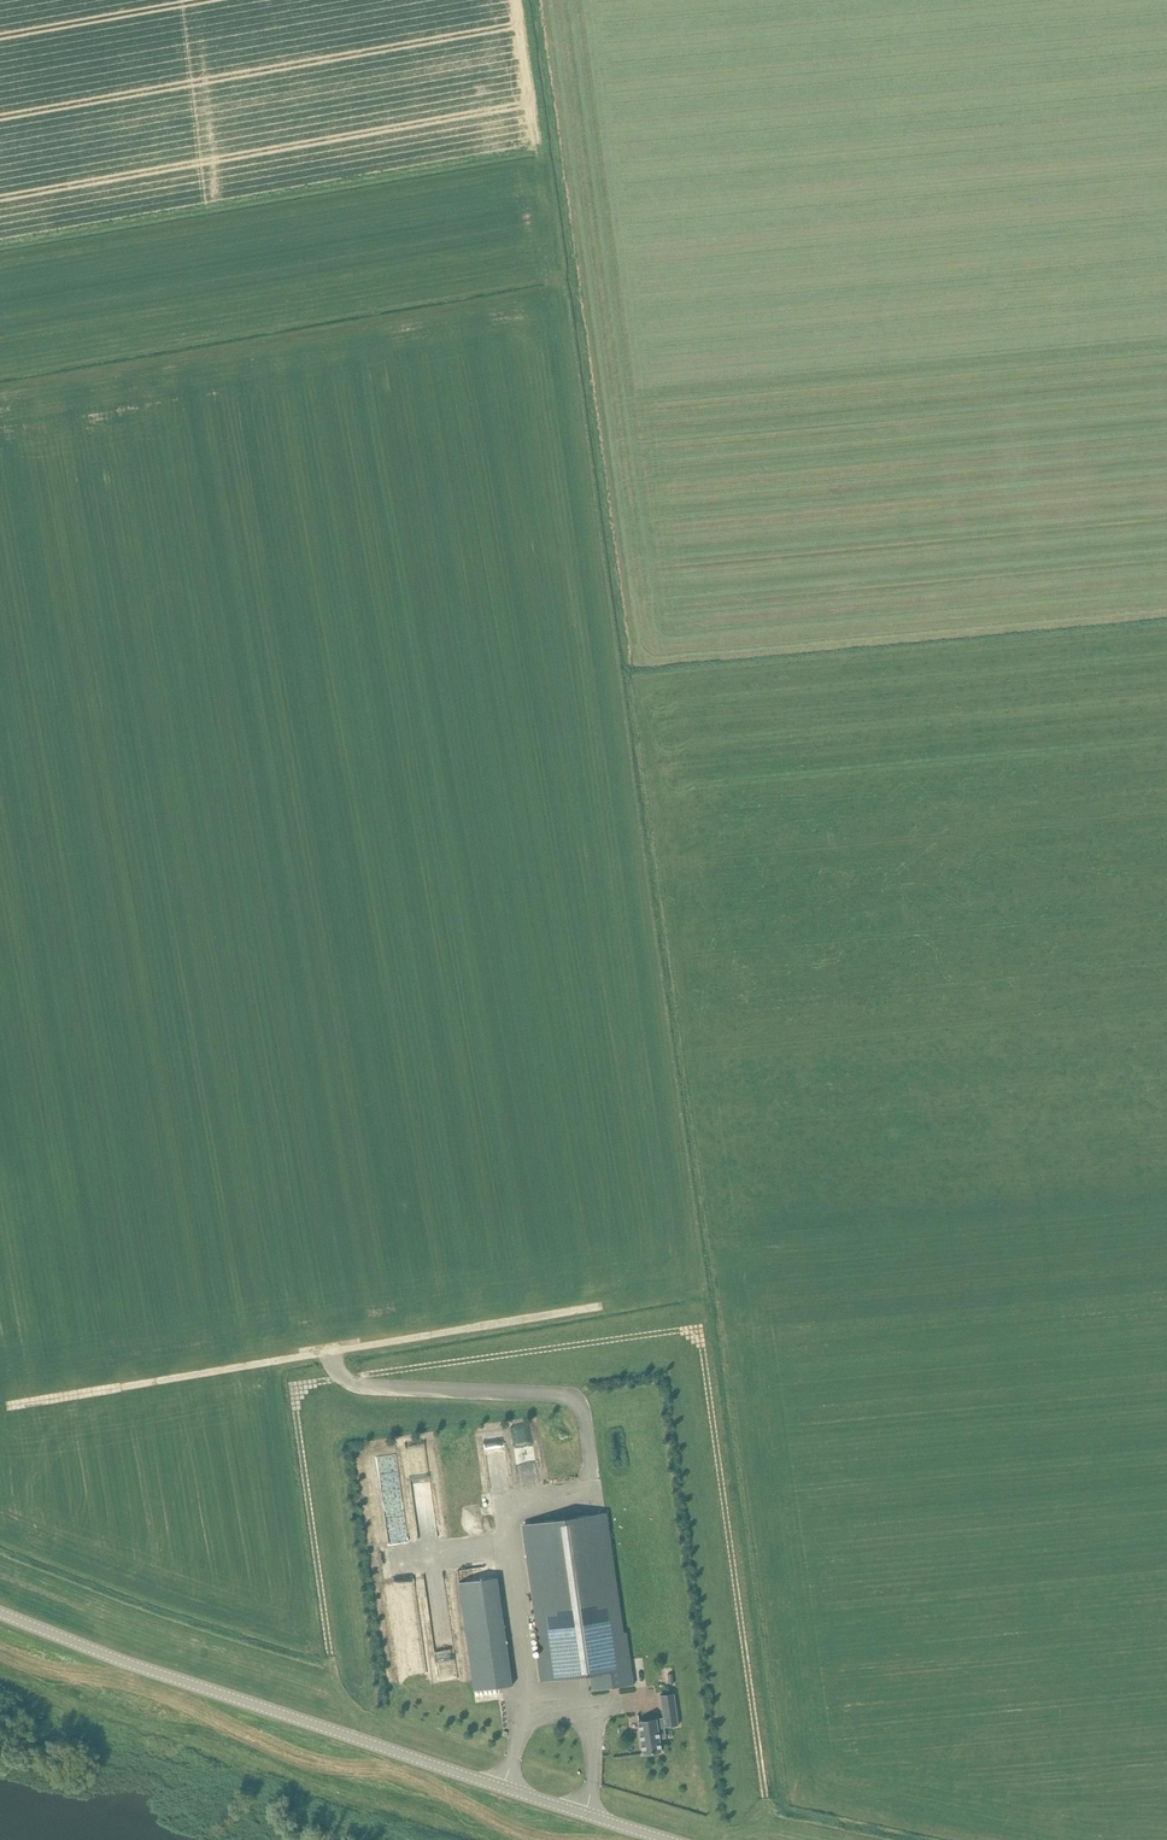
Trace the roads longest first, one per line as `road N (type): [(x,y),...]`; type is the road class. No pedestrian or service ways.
road 1 (track): [(330,1655),(293,1386),(699,1328),(765,1796)]
road 2 (unclassified): [(673,1839),(123,1661),(0,1613)]

